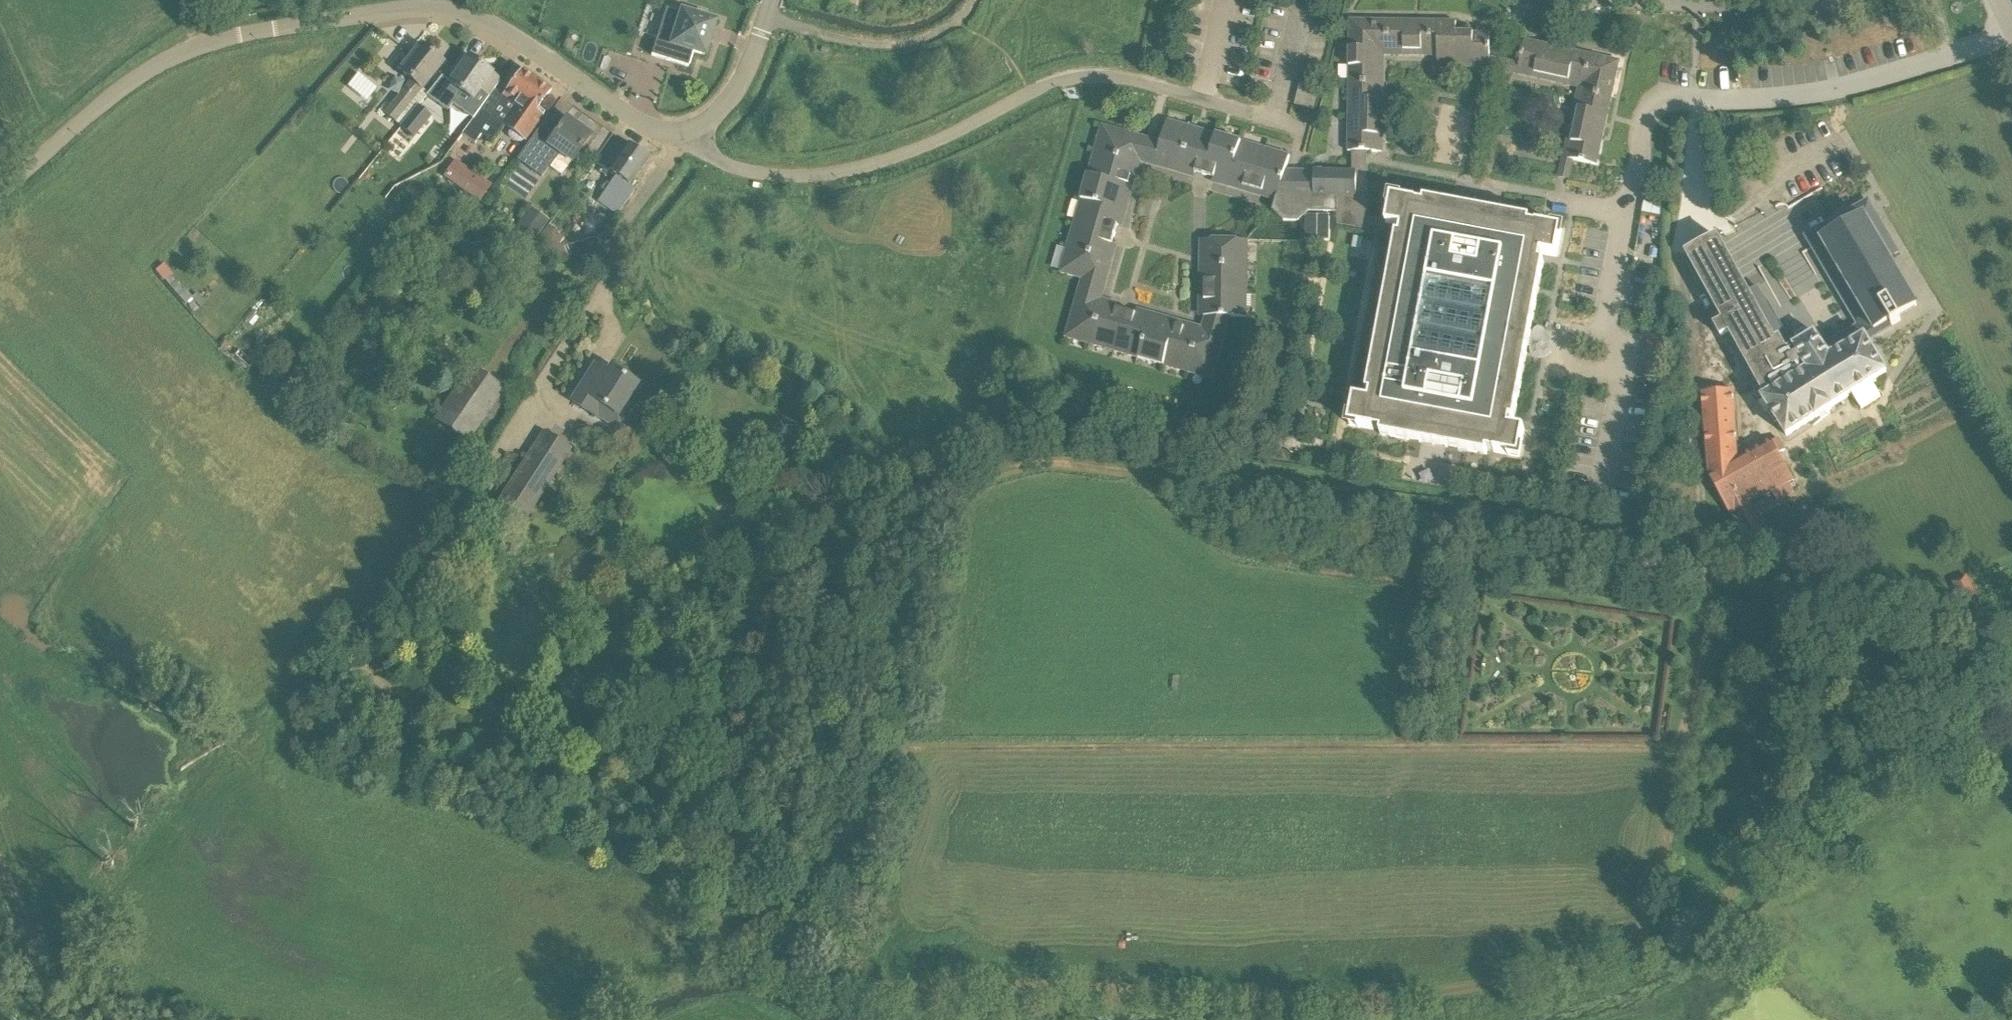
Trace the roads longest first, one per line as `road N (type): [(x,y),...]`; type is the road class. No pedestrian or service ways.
road 1 (residential): [(0,193),(122,88),(186,50),(248,31),(408,8),(450,9),(493,24),(644,125),(693,128)]
road 2 (residential): [(693,128),(715,156),(746,170),(808,177),(859,172),(1055,84),(1118,76),(1295,128)]
road 3 (residential): [(693,128),(717,114),(741,83),(772,0)]
road 4 (residential): [(1659,0),(1787,0)]

